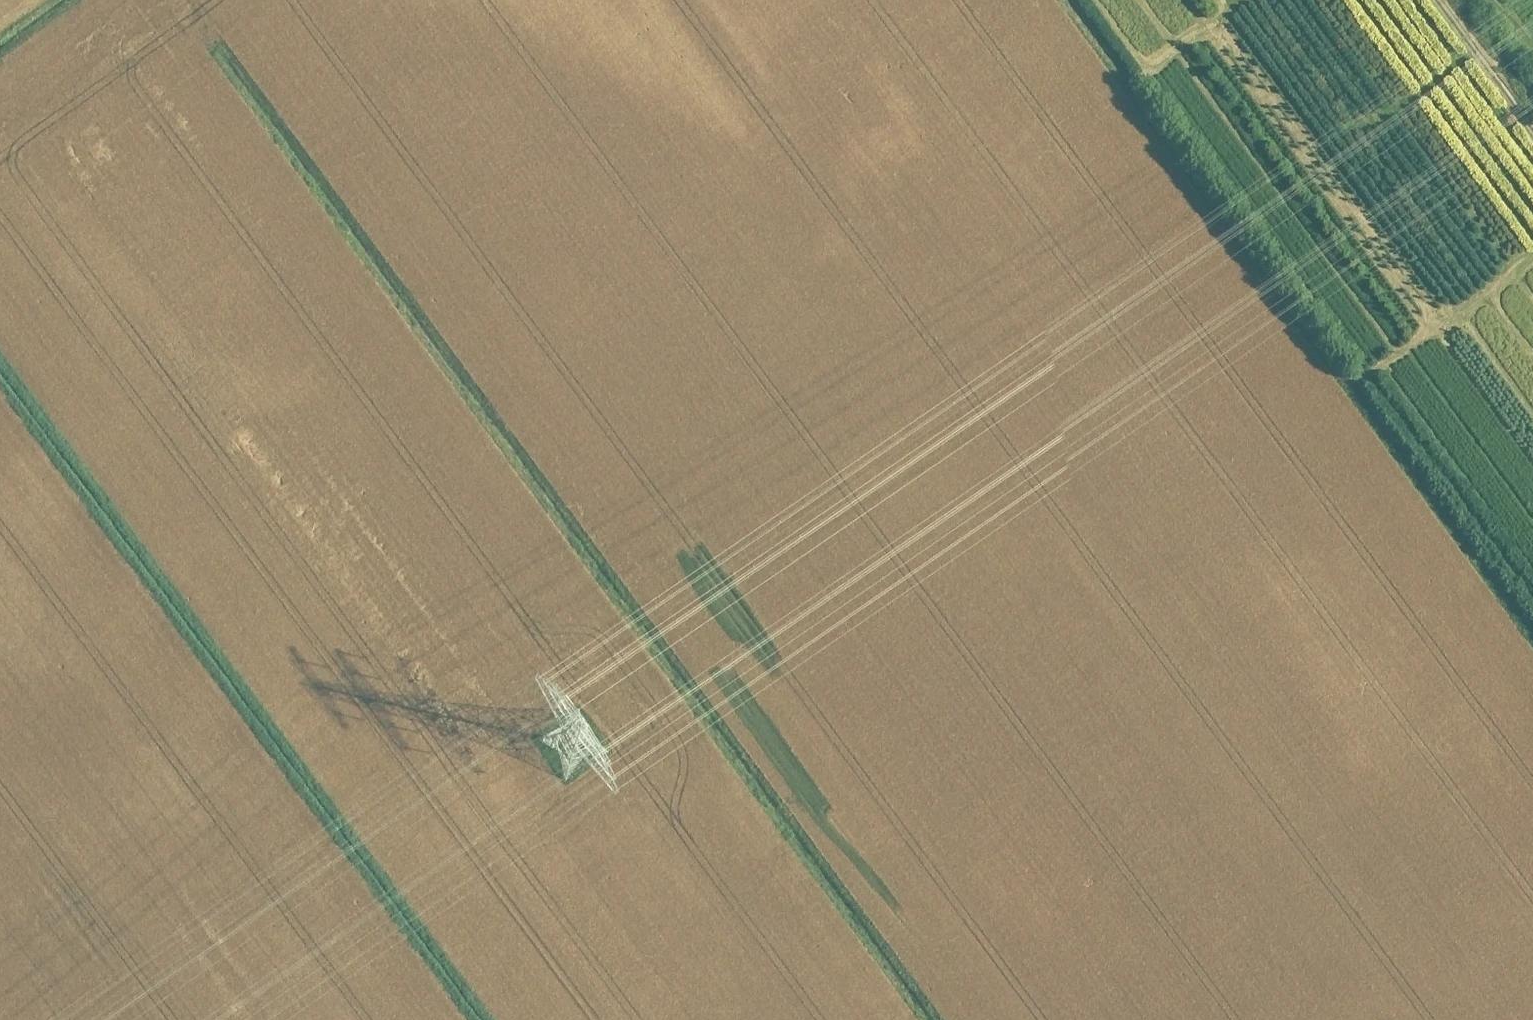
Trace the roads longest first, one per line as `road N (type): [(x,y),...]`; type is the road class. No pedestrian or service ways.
road 1 (track): [(1433,0),(1532,136)]

